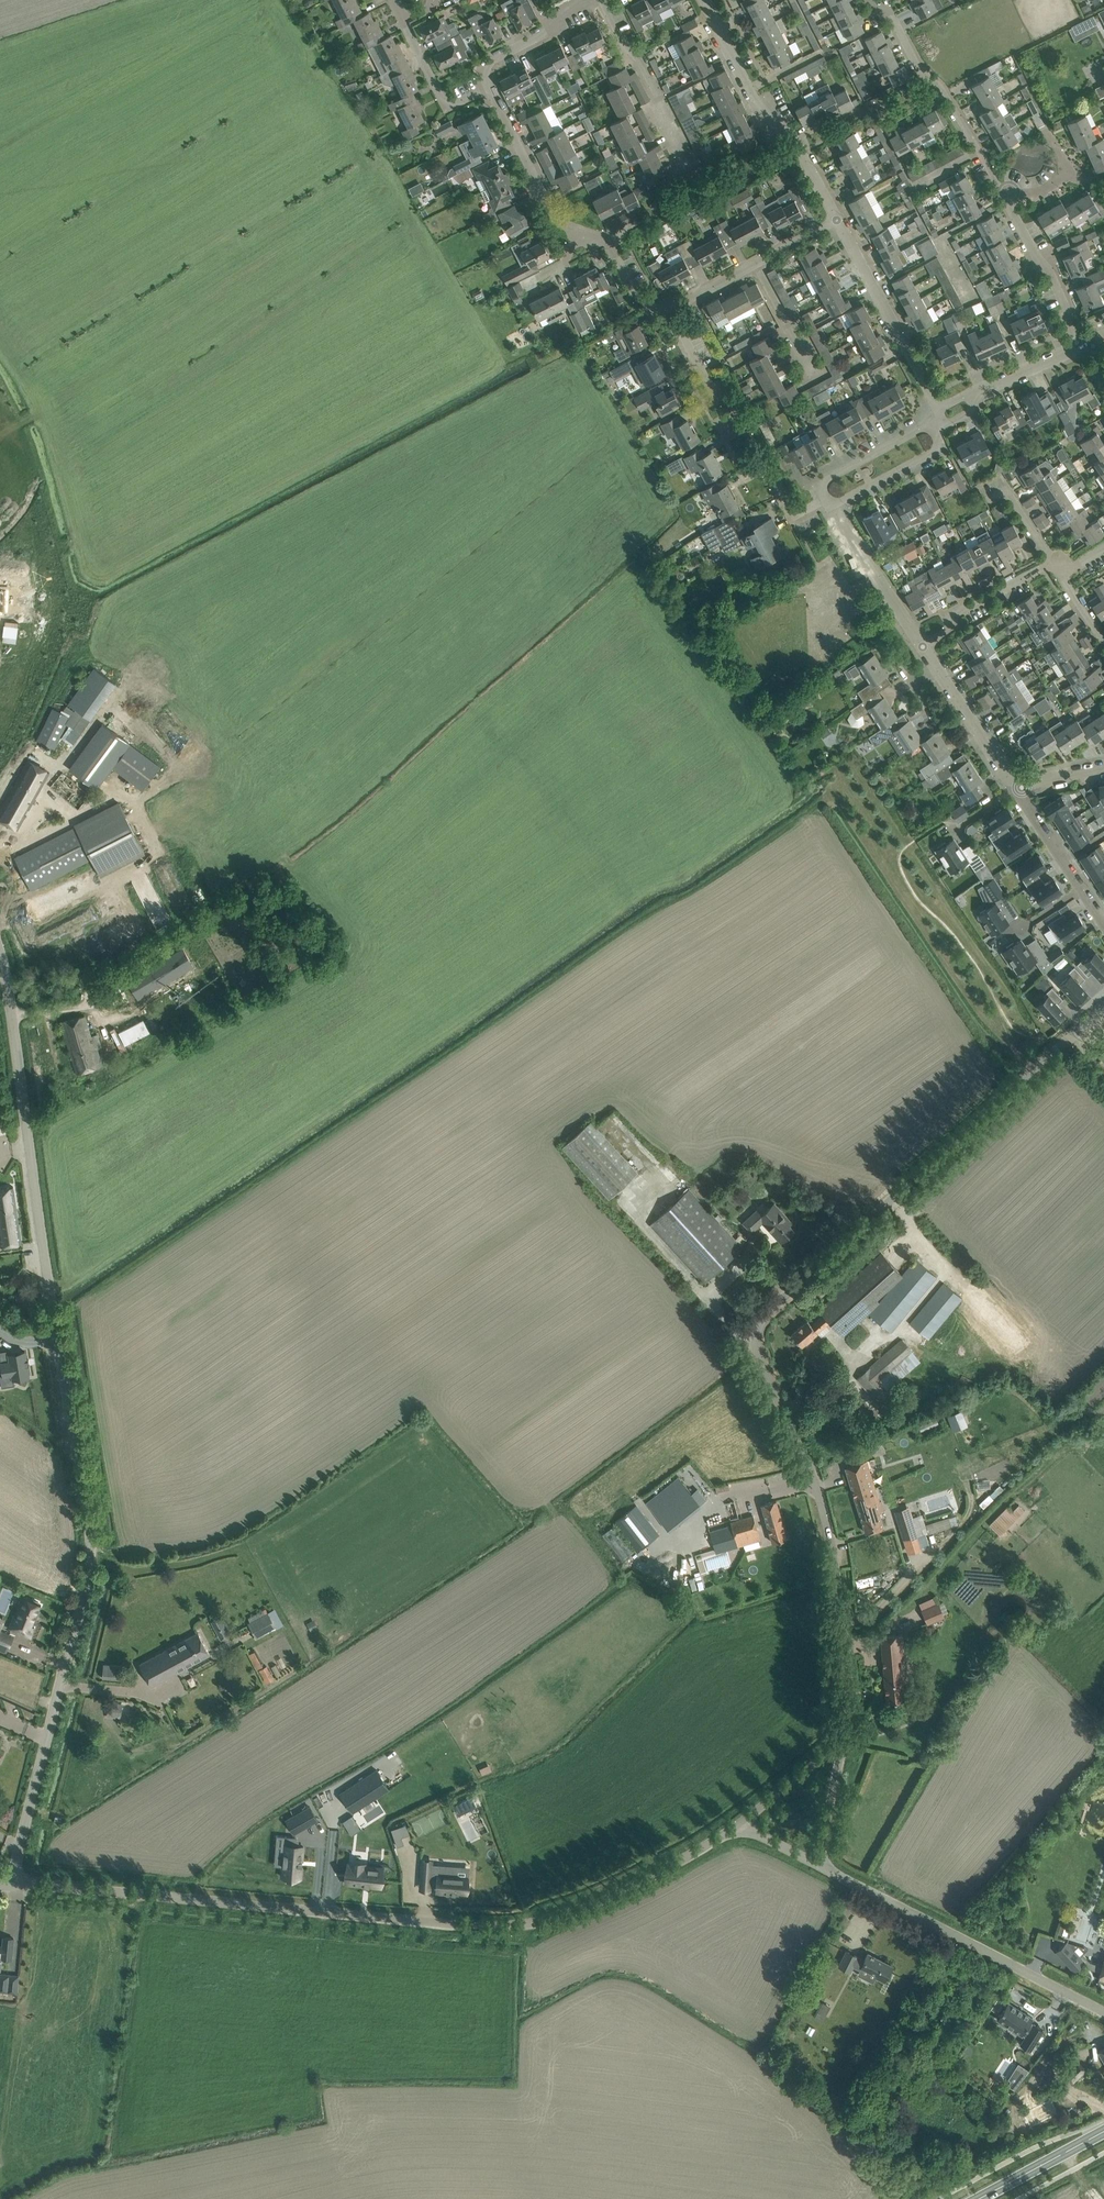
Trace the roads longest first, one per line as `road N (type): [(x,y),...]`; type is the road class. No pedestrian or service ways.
road 1 (unclassified): [(10,1882),(93,1540),(0,946)]
road 2 (unclassified): [(841,1741),(835,1574),(792,1427),(758,1358),(758,1324),(1041,1062)]
road 3 (unclassified): [(10,1882),(492,1927),(592,1906),(740,1824)]
road 4 (unclassified): [(1103,2013),(817,1867)]
road 5 (residential): [(665,311),(707,381),(730,399),(796,515),(826,499)]
road 6 (residential): [(835,219),(783,119),(755,102),(704,0)]
road 7 (residential): [(1013,208),(944,82),(869,0)]
road 8 (residential): [(940,408),(835,219)]
road 9 (residential): [(491,88),(562,227),(609,237)]
road 10 (residential): [(685,161),(641,58),(603,0)]
road 11 (residential): [(921,646),(831,507)]
road 12 (residential): [(1009,778),(921,646)]
road 13 (residential): [(921,646),(958,614),(1053,561)]
road 14 (residential): [(1080,346),(1013,208)]
road 15 (secondary): [(978,2198),(1103,2131)]
road 16 (residential): [(491,88),(484,70),(490,58),(550,28),(578,0)]
road 17 (residential): [(404,21),(449,104),(491,88)]
road 18 (residential): [(831,507),(936,451),(936,431)]
road 19 (residential): [(826,499),(830,477),(932,424)]
road 20 (residential): [(818,381),(756,263)]
road 21 (unclassified): [(740,1824),(841,1741)]
road 22 (unclassified): [(817,1867),(841,1741)]

